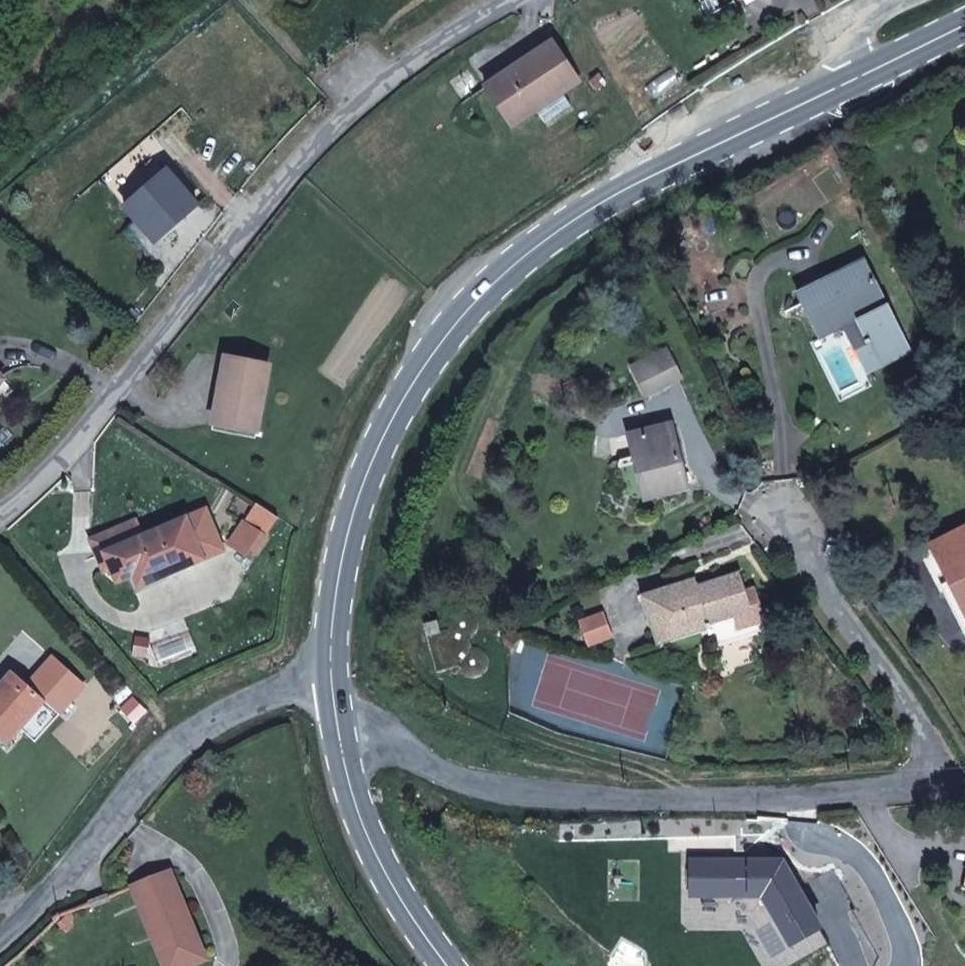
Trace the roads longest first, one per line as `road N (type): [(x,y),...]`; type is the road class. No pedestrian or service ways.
road 1 (secondary): [(858,73),(650,177),(548,241),(467,311),(390,422),(349,520),(331,618),(332,697)]
road 2 (residential): [(0,520),(71,452),(382,64),(490,0)]
road 3 (unclassified): [(332,697),(476,787),(725,797),(953,785)]
road 4 (unclassified): [(332,697),(273,691),(174,738),(89,847),(0,937)]
road 5 (unclassified): [(953,785),(776,503)]
road 6 (secondary): [(332,697),(351,785),(386,873),(448,965)]

